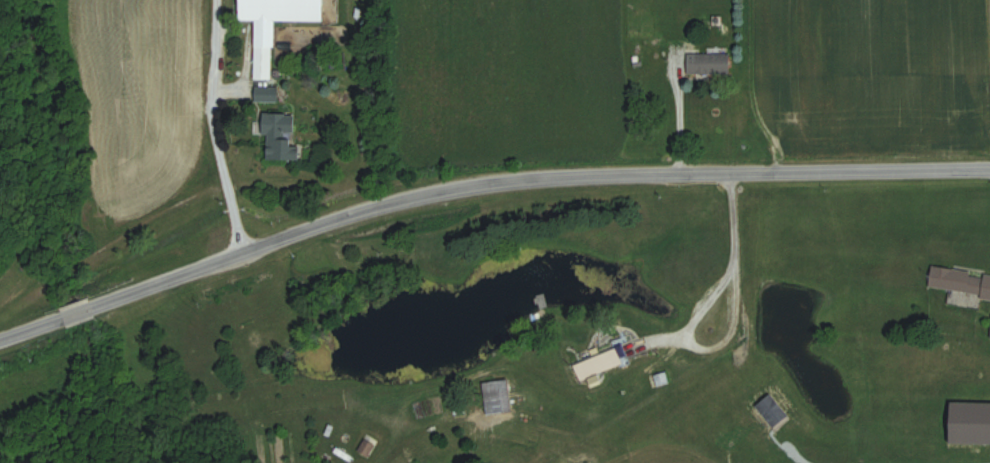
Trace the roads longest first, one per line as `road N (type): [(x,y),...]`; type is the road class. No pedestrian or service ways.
road 1 (residential): [(989,167),(477,183),(392,202),(0,335)]
road 2 (residential): [(241,251),(211,122),(214,0)]
road 3 (residential): [(716,281),(731,268),(729,329),(700,352),(680,340),(692,307),(716,281)]
road 4 (residential): [(678,174),(671,43)]

